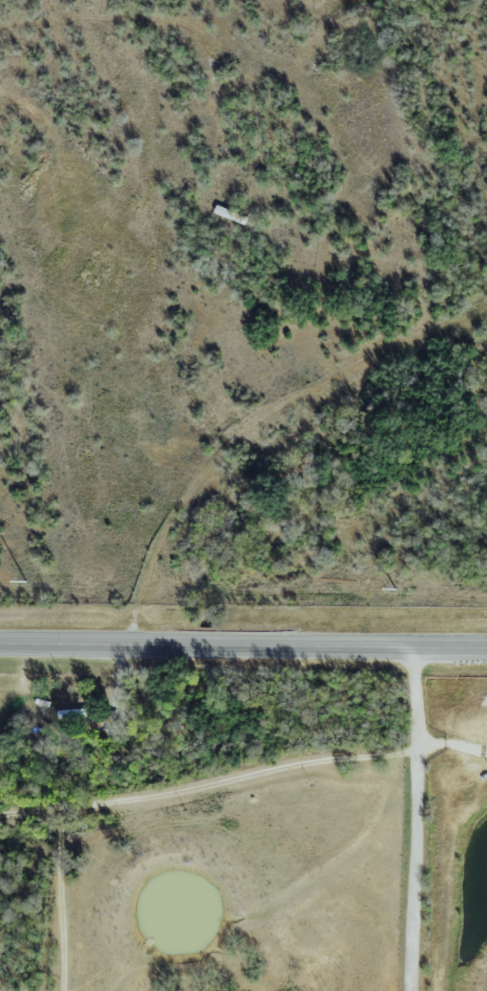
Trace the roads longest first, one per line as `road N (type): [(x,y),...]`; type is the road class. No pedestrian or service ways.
road 1 (primary): [(0,644),(486,649)]
road 2 (residential): [(429,990),(416,648)]

